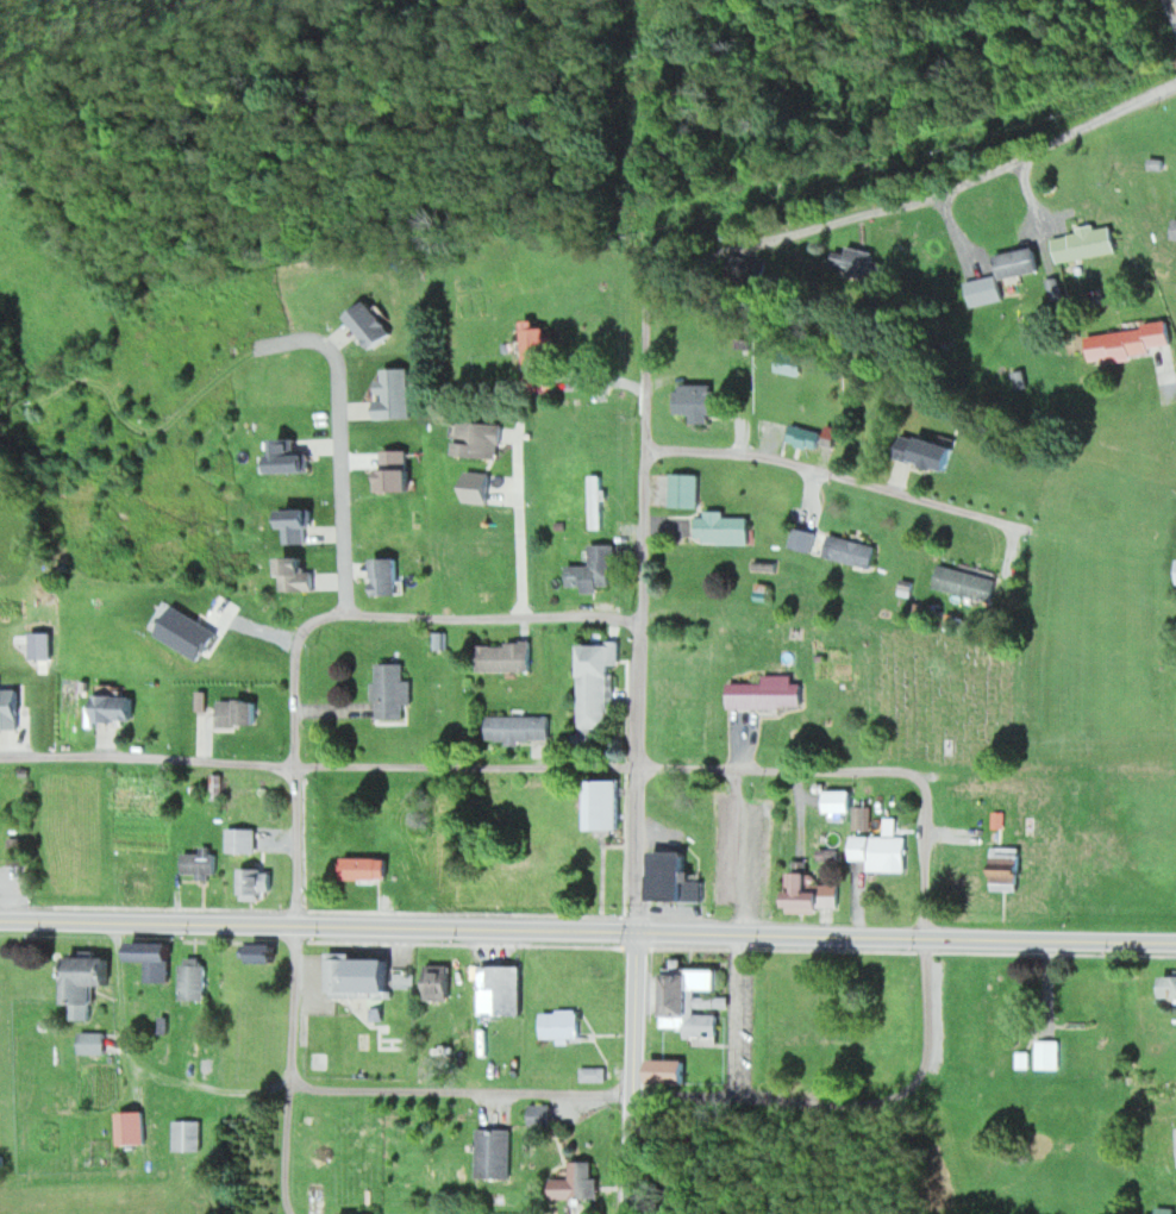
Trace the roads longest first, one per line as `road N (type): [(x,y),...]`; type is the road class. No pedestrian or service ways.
road 1 (secondary): [(1093,939),(0,919)]
road 2 (residential): [(112,920),(121,1044),(143,1075),(240,1090),(290,1083),(919,1093)]
road 3 (residential): [(922,776),(0,756)]
road 4 (residential): [(287,614),(293,922),(286,1213)]
road 5 (tertiary): [(633,930),(640,456)]
road 6 (tertiary): [(752,243),(965,181),(1175,85)]
road 7 (residential): [(1006,521),(765,456),(640,456)]
road 8 (residential): [(922,776),(930,932),(919,1093)]
road 9 (tertiary): [(640,456),(650,282),(676,263),(752,243)]
road 10 (tertiary): [(627,1213),(633,930)]

